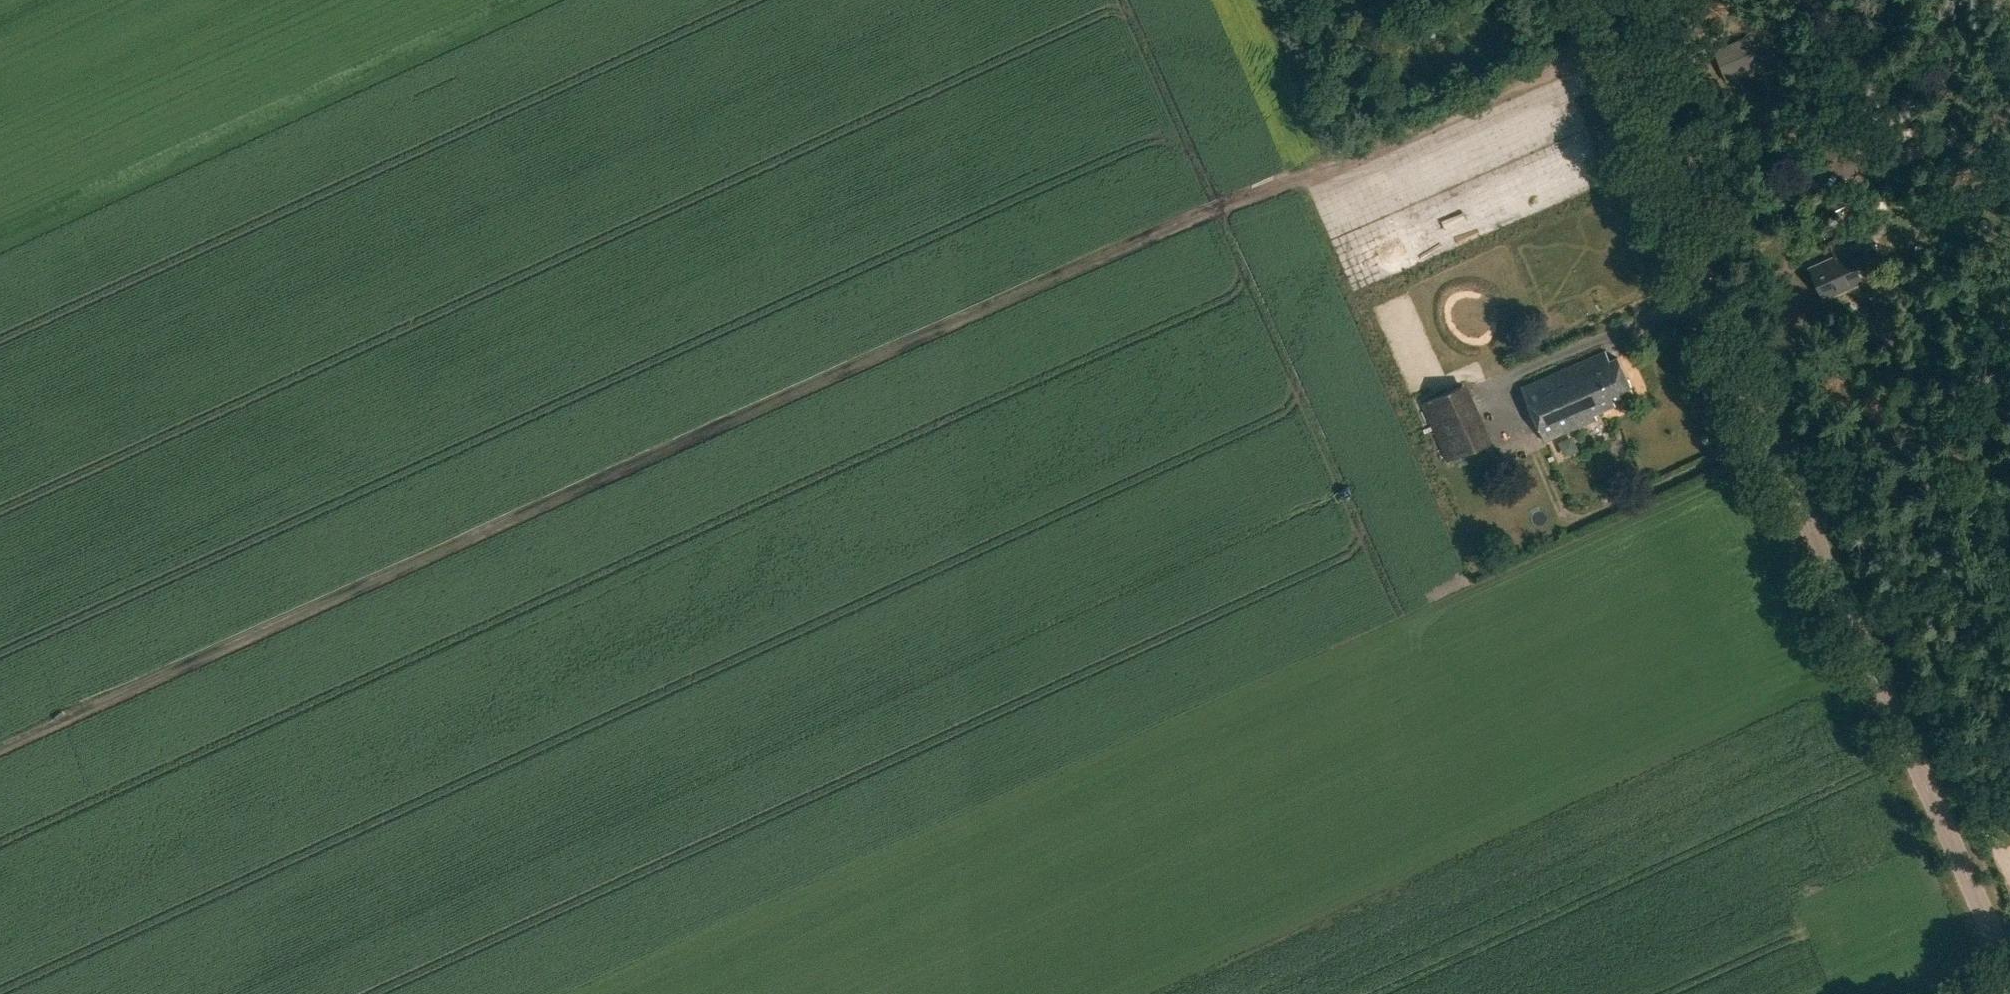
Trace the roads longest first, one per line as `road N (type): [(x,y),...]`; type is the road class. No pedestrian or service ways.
road 1 (tertiary): [(2009,968),(1572,0)]

